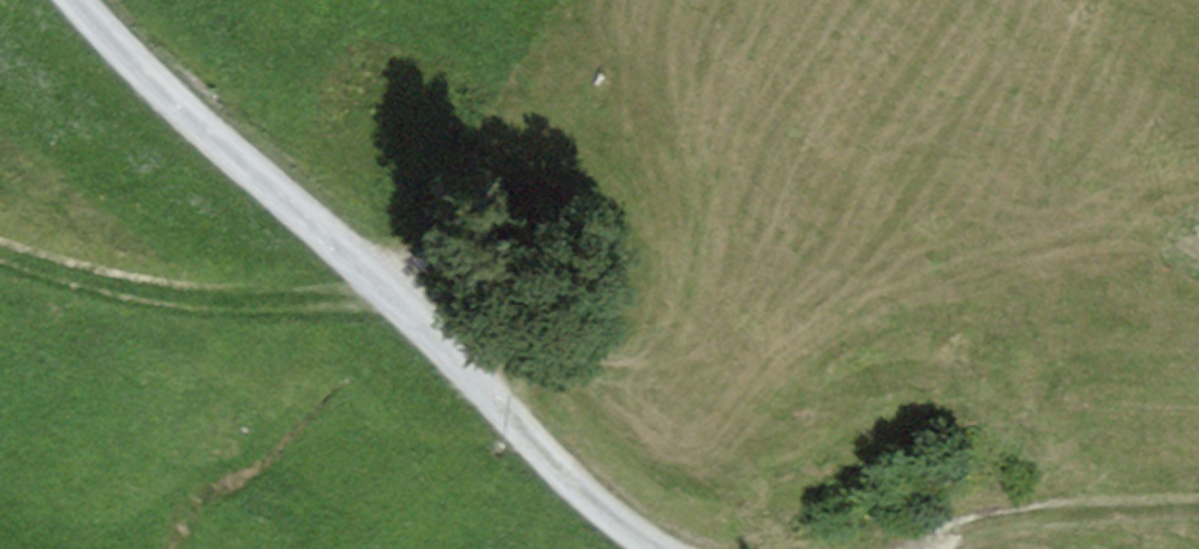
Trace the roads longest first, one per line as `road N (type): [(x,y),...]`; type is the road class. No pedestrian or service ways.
road 1 (track): [(78,0),(559,461),(666,548)]
road 2 (track): [(377,283),(362,293),(291,303),(167,295),(0,256)]
road 3 (track): [(912,548),(983,521),(1198,511)]

